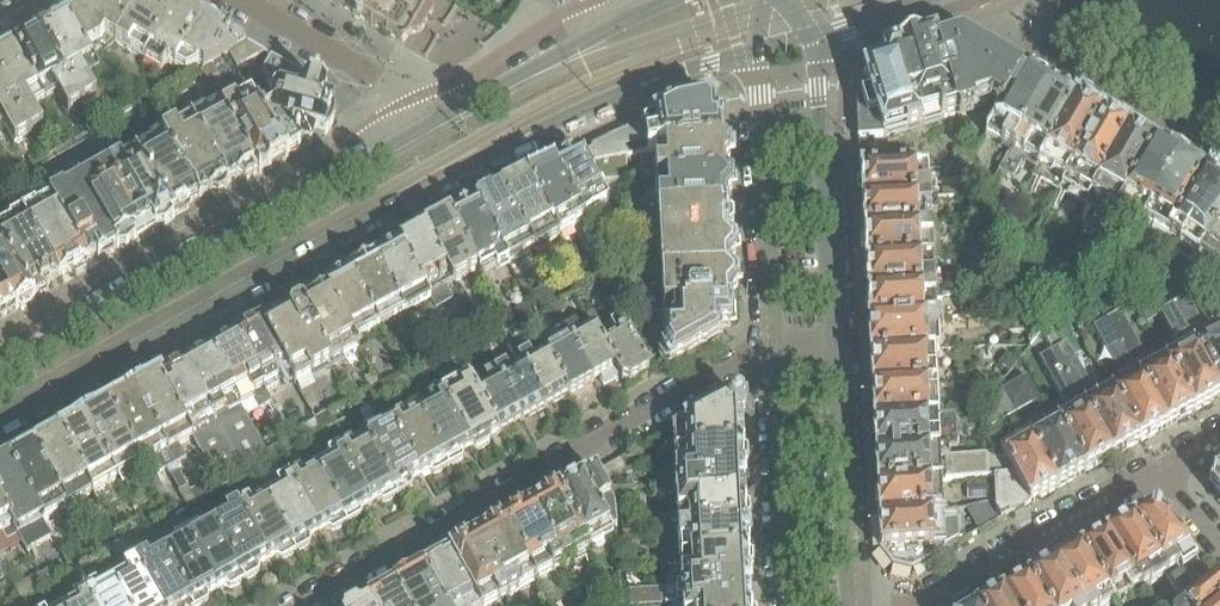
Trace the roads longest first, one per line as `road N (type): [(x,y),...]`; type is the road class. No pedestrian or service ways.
road 1 (tertiary): [(0,425),(537,125),(627,85),(758,48)]
road 2 (residential): [(781,348),(741,361),(303,605)]
road 3 (tertiary): [(419,130),(0,364)]
road 4 (residential): [(838,344),(811,33)]
road 5 (residential): [(758,48),(781,348)]
road 6 (residential): [(966,0),(978,16),(1219,156)]
road 7 (residential): [(914,605),(1161,468)]
road 8 (residential): [(851,605),(838,344)]
road 9 (residential): [(781,348),(793,605)]
road 10 (residential): [(419,130),(380,74),(247,0)]
road 11 (tertiary): [(606,32),(419,130)]

